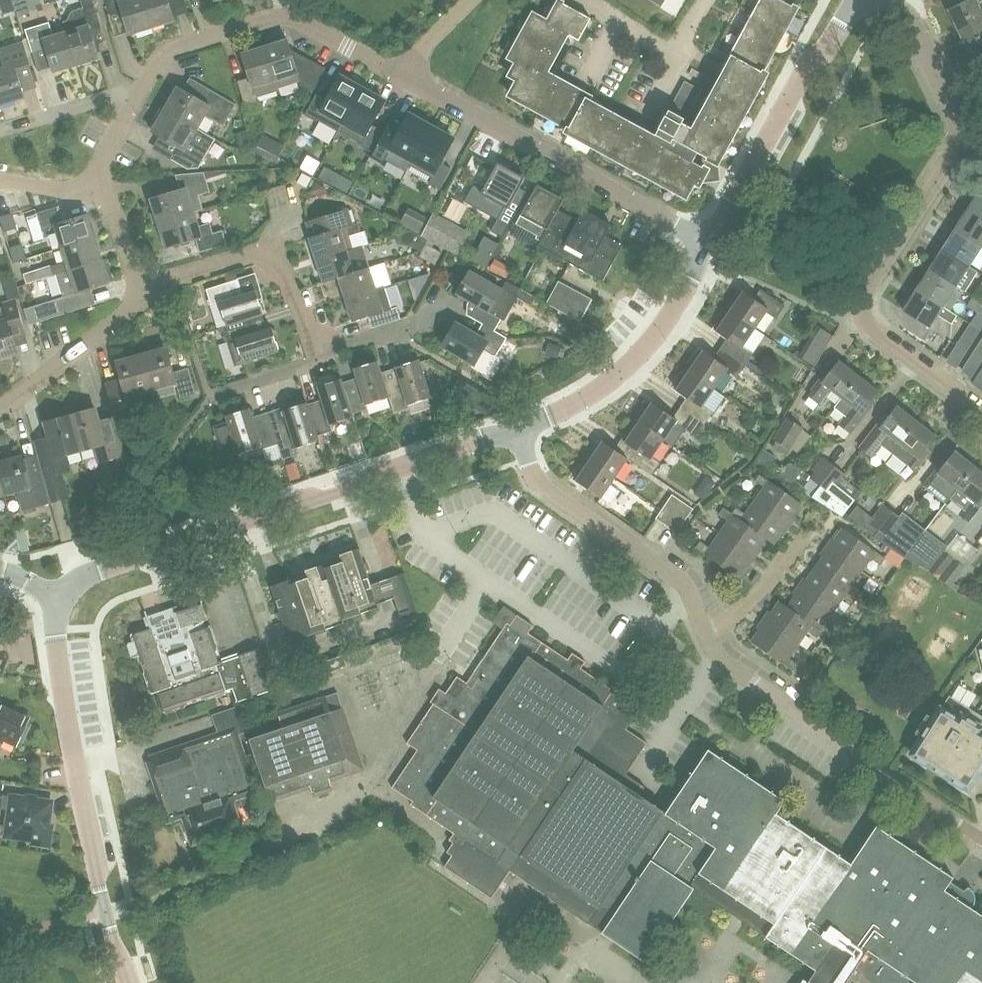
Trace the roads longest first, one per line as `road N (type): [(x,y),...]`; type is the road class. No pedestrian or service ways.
road 1 (unclassified): [(69,596),(92,568),(397,463),(515,432)]
road 2 (residential): [(100,190),(154,63),(172,48),(288,18),(402,75)]
road 3 (residential): [(981,425),(848,324),(966,126)]
road 4 (unclassified): [(130,982),(56,643),(69,596)]
road 5 (residential): [(981,838),(770,696),(718,655),(707,634)]
road 6 (residential): [(402,75),(702,242)]
road 7 (unclassified): [(702,242),(733,211),(812,54),(839,35),(857,0)]
road 8 (residential): [(707,634),(689,592),(543,485),(515,432)]
road 9 (residential): [(515,432),(640,357),(689,284),(702,242)]
road 10 (residential): [(310,360),(273,250),(138,296)]
road 11 (residential): [(0,415),(138,296)]
road 12 (residential): [(310,360),(426,319),(445,292)]
road 13 (residential): [(707,634),(811,529)]
road 14 (unclassified): [(966,126),(899,0)]

